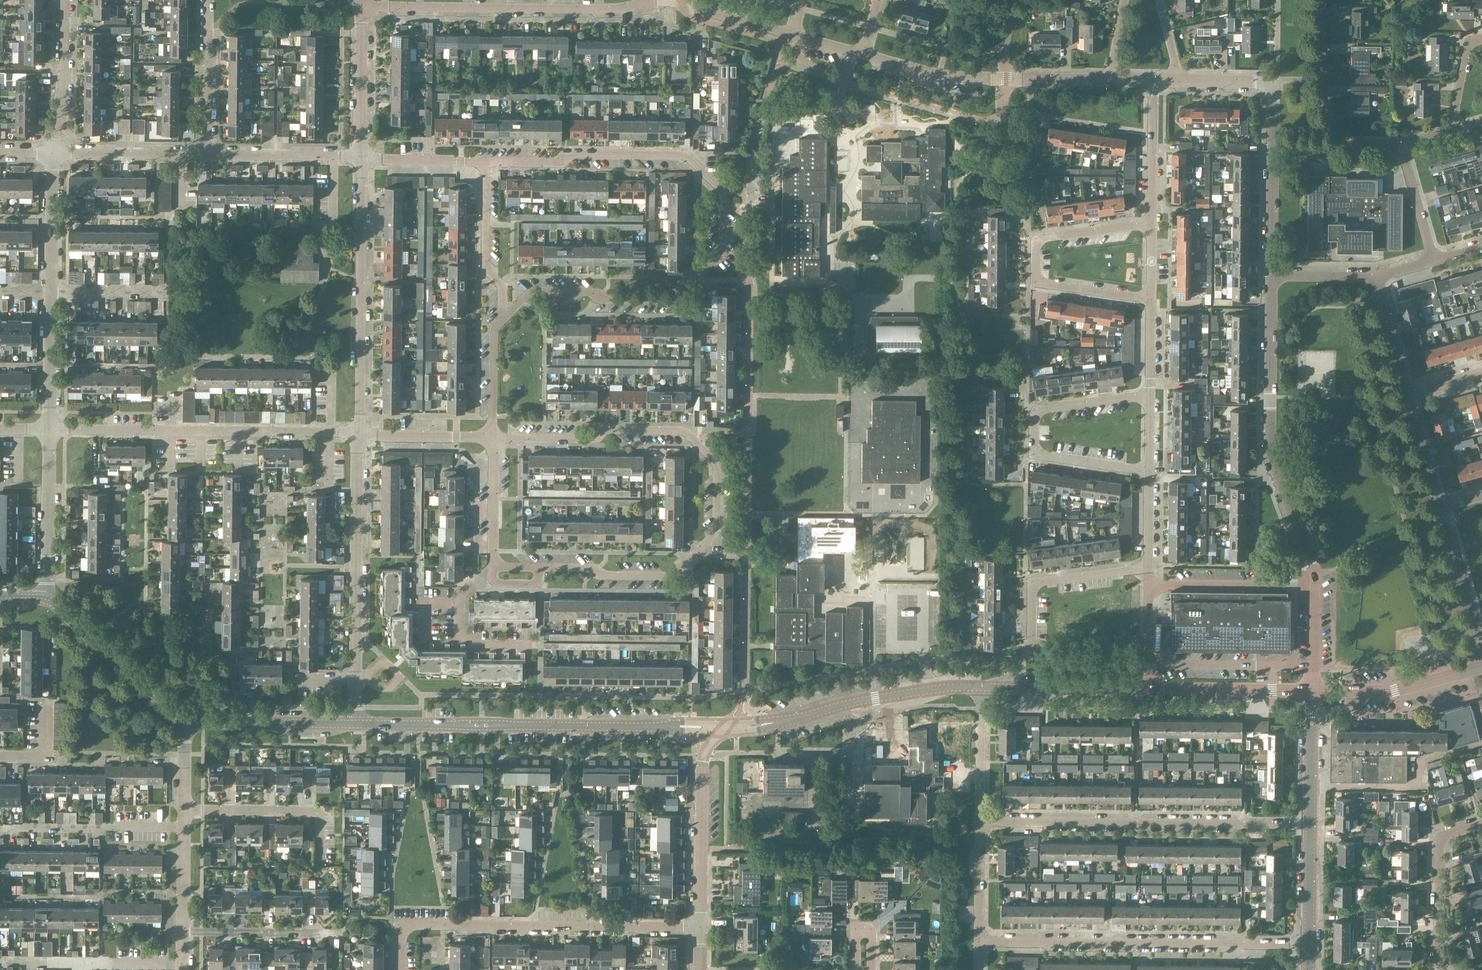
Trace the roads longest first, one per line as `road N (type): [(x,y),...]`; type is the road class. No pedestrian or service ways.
road 1 (residential): [(485,161),(685,155),(722,195),(722,253),(675,300),(530,291),(502,319)]
road 2 (residential): [(492,436),(681,430),(717,463),(716,531),(671,575),(538,567)]
road 3 (unclassified): [(1311,690),(1314,572),(1270,437),(1271,276)]
road 4 (residential): [(399,969),(399,924),(700,927)]
road 5 (residential): [(1310,824),(980,821)]
road 6 (residential): [(1309,944),(979,941)]
road 7 (unclassified): [(681,3),(362,6)]
road 8 (residential): [(358,434),(49,429)]
road 9 (unclassified): [(355,724),(358,434)]
road 10 (residential): [(1151,297),(1035,282),(1035,238),(1152,225)]
road 11 (unclassified): [(358,434),(361,157)]
road 12 (residential): [(1149,469),(1034,454),(1034,423),(1037,410),(1150,396)]
road 13 (unclassified): [(1112,80),(949,75),(863,54)]
road 14 (tertiary): [(981,687),(881,697),(779,722)]
road 15 (residential): [(700,927),(702,764),(720,732)]
road 16 (tertiary): [(188,722),(44,598)]
road 17 (residential): [(319,865),(320,811),(184,809)]
road 18 (residential): [(1031,654),(1032,582),(1148,566)]
road 19 (tertiary): [(670,727),(493,725)]
road 20 (residential): [(1439,969),(1440,836),(1481,824)]
road 21 (tertiary): [(1481,666),(1390,691),(1311,690)]
road 22 (residential): [(44,598),(49,429)]
road 23 (tertiary): [(355,724),(188,722)]
road 24 (residential): [(485,161),(485,269),(502,285),(502,319)]
road 25 (residential): [(1481,661),(1440,508)]
road 26 (residential): [(341,933),(183,932)]
road 27 (residential): [(52,153),(207,154)]
road 28 (residential): [(207,154),(361,157)]
road 29 (residential): [(207,154),(208,0)]
road 30 (residential): [(52,153),(63,89),(64,0)]
road 31 (unclassified): [(361,157),(362,6)]
road 32 (tertiary): [(1311,690),(1166,689)]
road 33 (residential): [(1152,225),(1153,80)]
road 34 (tertiary): [(1123,688),(981,687)]
road 35 (residential): [(50,291),(52,153)]
road 36 (residential): [(49,429),(50,291)]
road 37 (residential): [(492,436),(358,434)]
road 38 (residential): [(980,821),(981,687)]
road 39 (unclassified): [(1310,824),(1311,690)]
road 40 (unclassified): [(1271,276),(1273,144)]
road 41 (residential): [(493,567),(492,436)]
road 42 (residential): [(485,161),(361,157)]
road 43 (unclassified): [(1146,689),(1148,566)]
road 44 (residential): [(1440,508),(1407,392)]
road 45 (residential): [(1407,392),(1375,276)]
road 46 (residential): [(1433,261),(1401,145)]
road 47 (residential): [(502,319),(494,328),(492,436)]
road 48 (residential): [(979,941),(980,821)]

